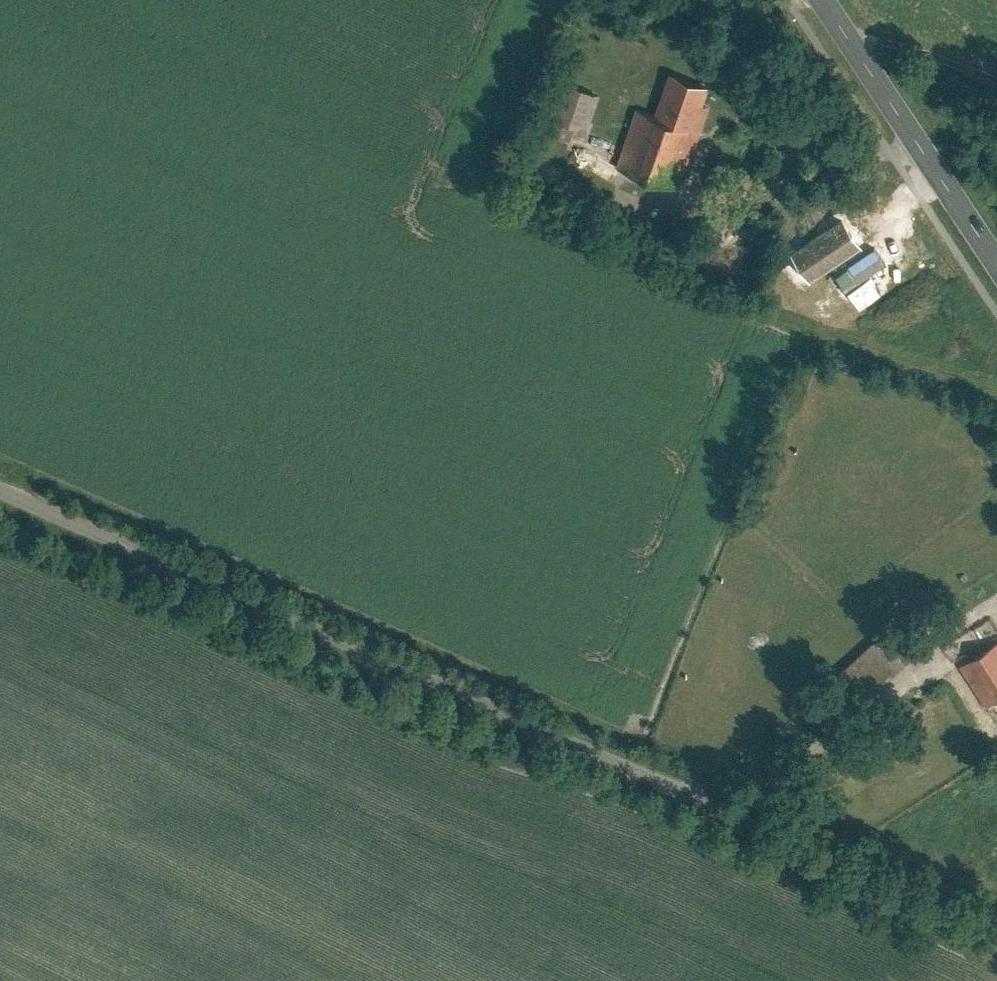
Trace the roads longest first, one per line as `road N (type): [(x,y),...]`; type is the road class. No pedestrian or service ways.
road 1 (unclassified): [(996,933),(0,485)]
road 2 (tertiary): [(818,0),(996,265)]

